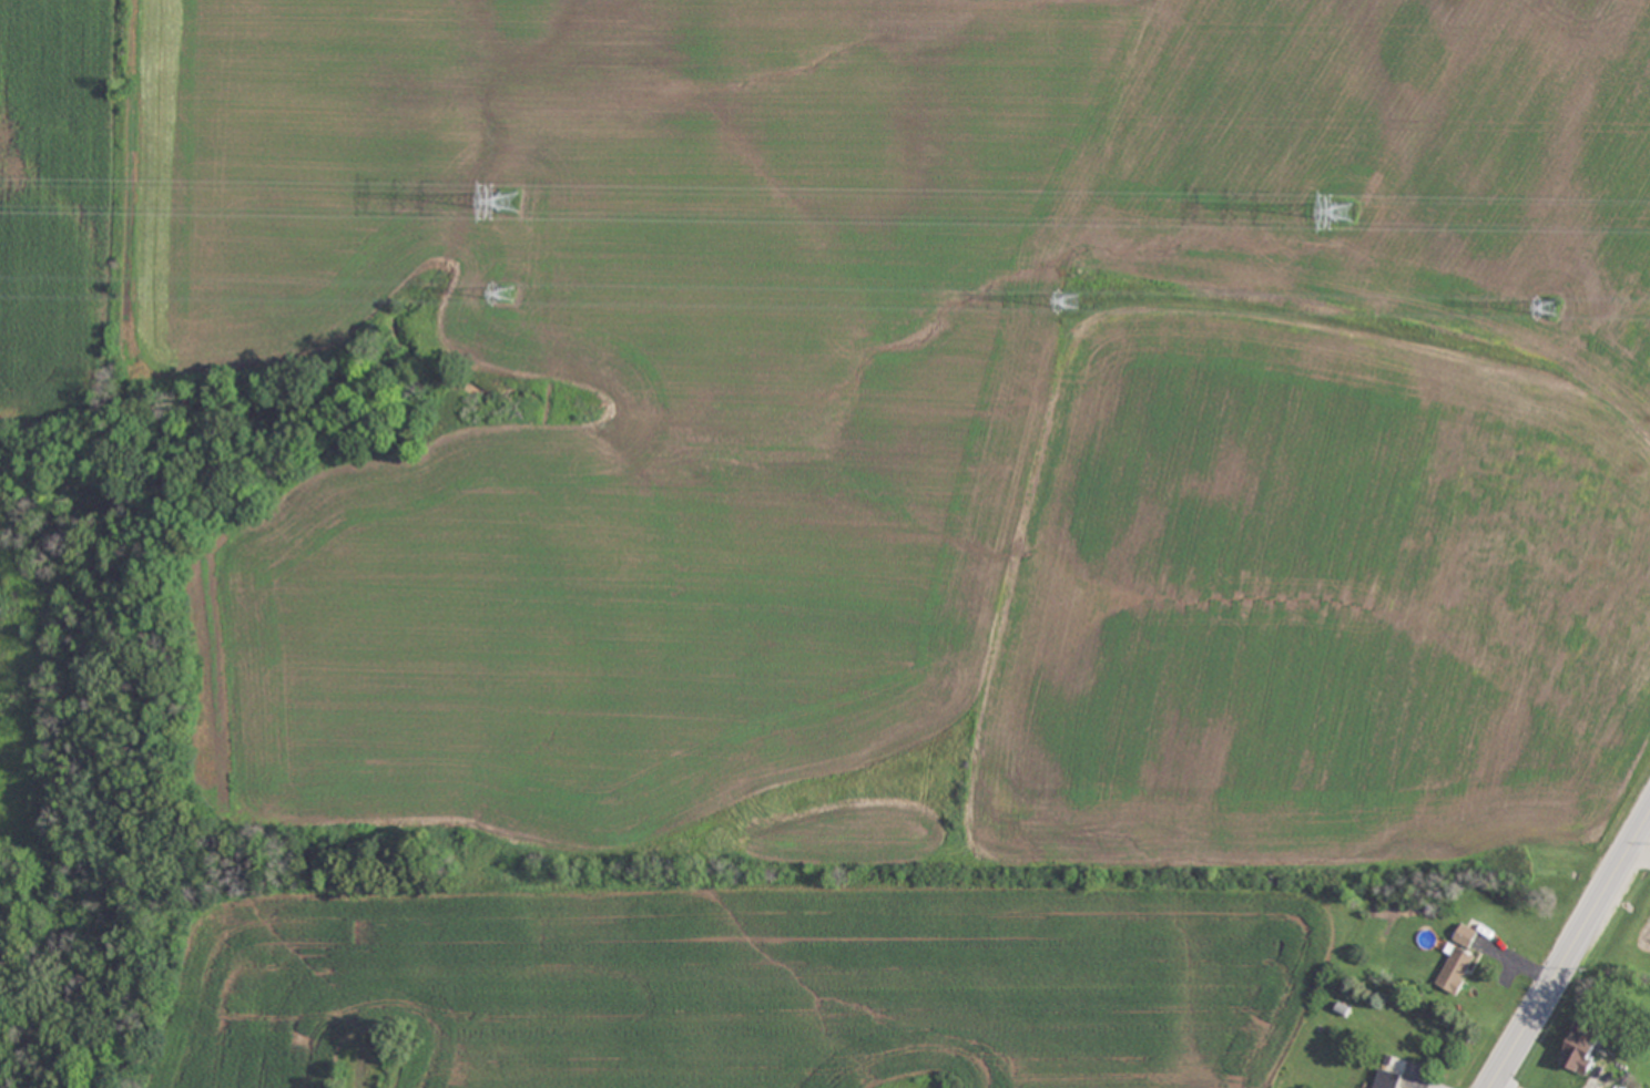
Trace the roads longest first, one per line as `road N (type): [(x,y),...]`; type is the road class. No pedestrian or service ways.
road 1 (secondary): [(1489,1087),(1649,814)]

